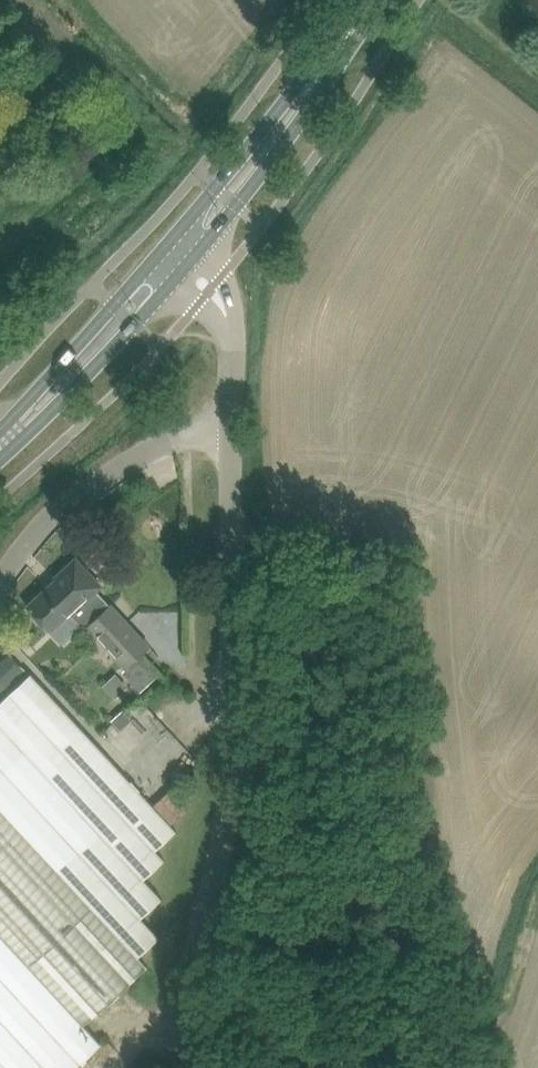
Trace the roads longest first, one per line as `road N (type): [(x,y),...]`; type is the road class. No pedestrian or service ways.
road 1 (unclassified): [(190,1067),(223,432),(221,307),(184,275)]
road 2 (secondary): [(184,275),(282,157),(319,77)]
road 3 (secondary): [(319,77),(287,105),(161,257)]
road 4 (secondary): [(25,428),(78,397),(184,275)]
road 5 (secondary): [(161,257),(34,398),(25,428)]
road 6 (track): [(309,1067),(425,1032),(492,1031)]

